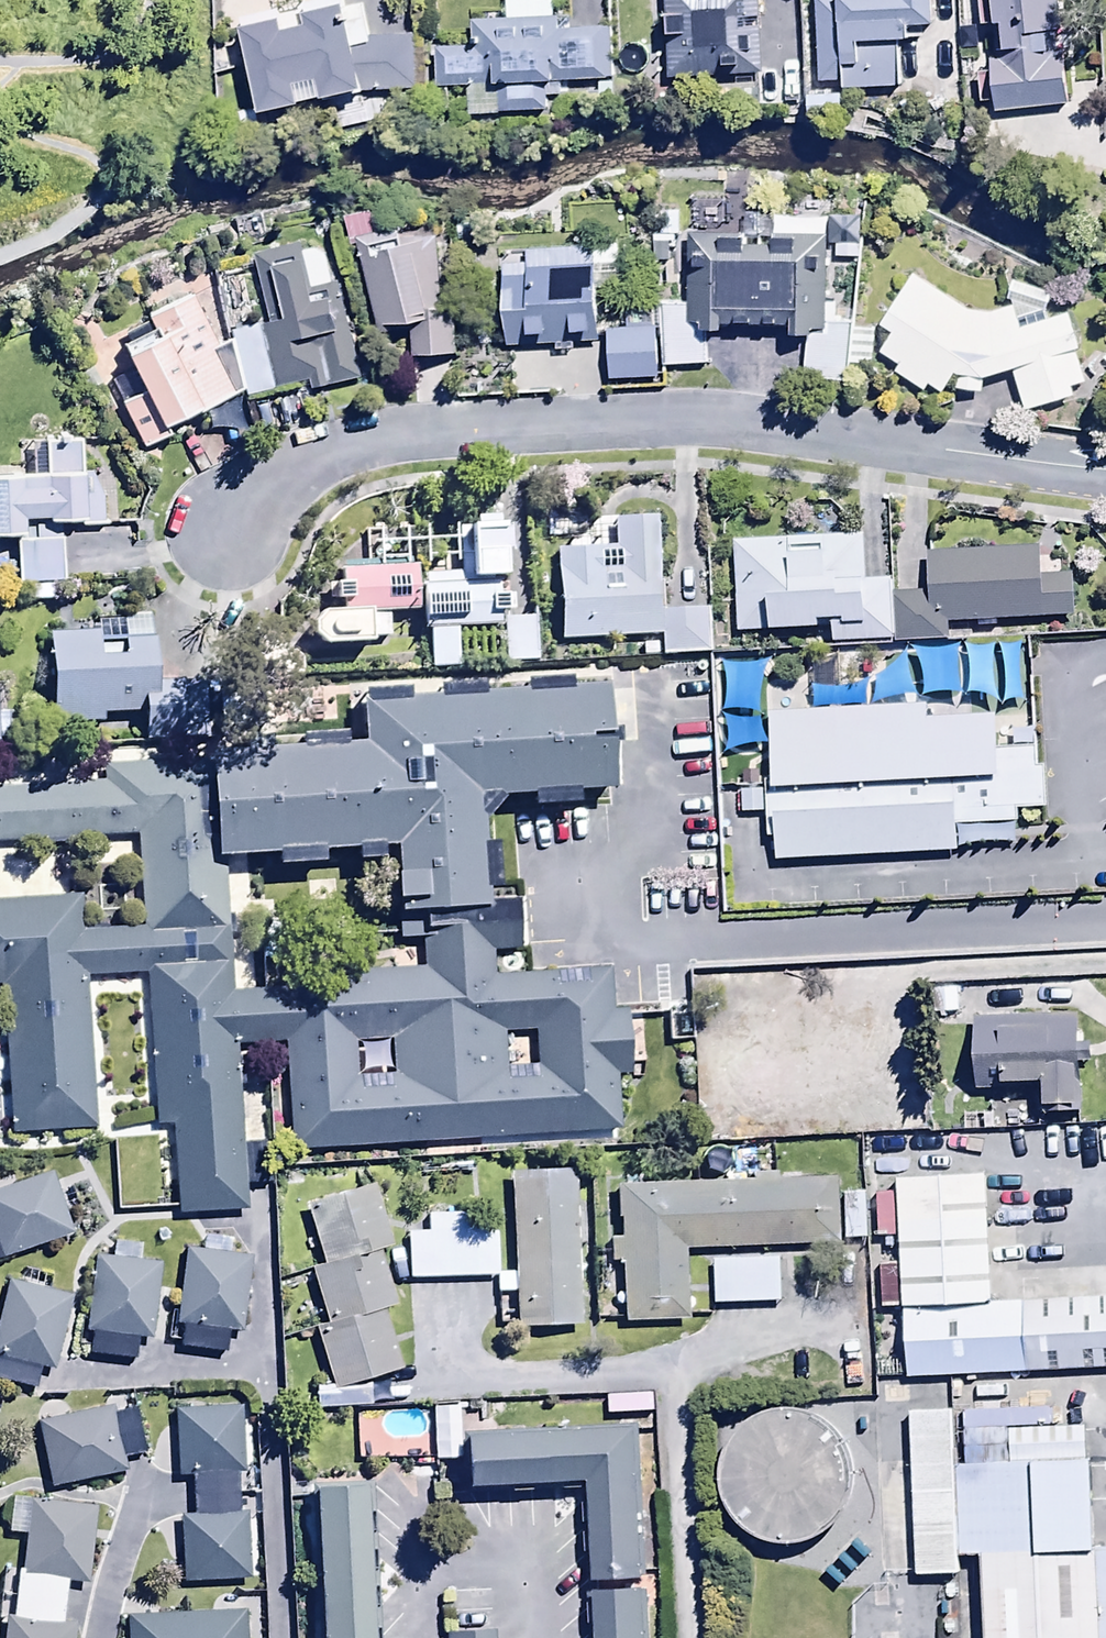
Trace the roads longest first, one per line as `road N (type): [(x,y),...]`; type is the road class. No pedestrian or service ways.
road 1 (residential): [(219,554),(284,479),(318,453),(381,437),(639,421),(1105,473)]

